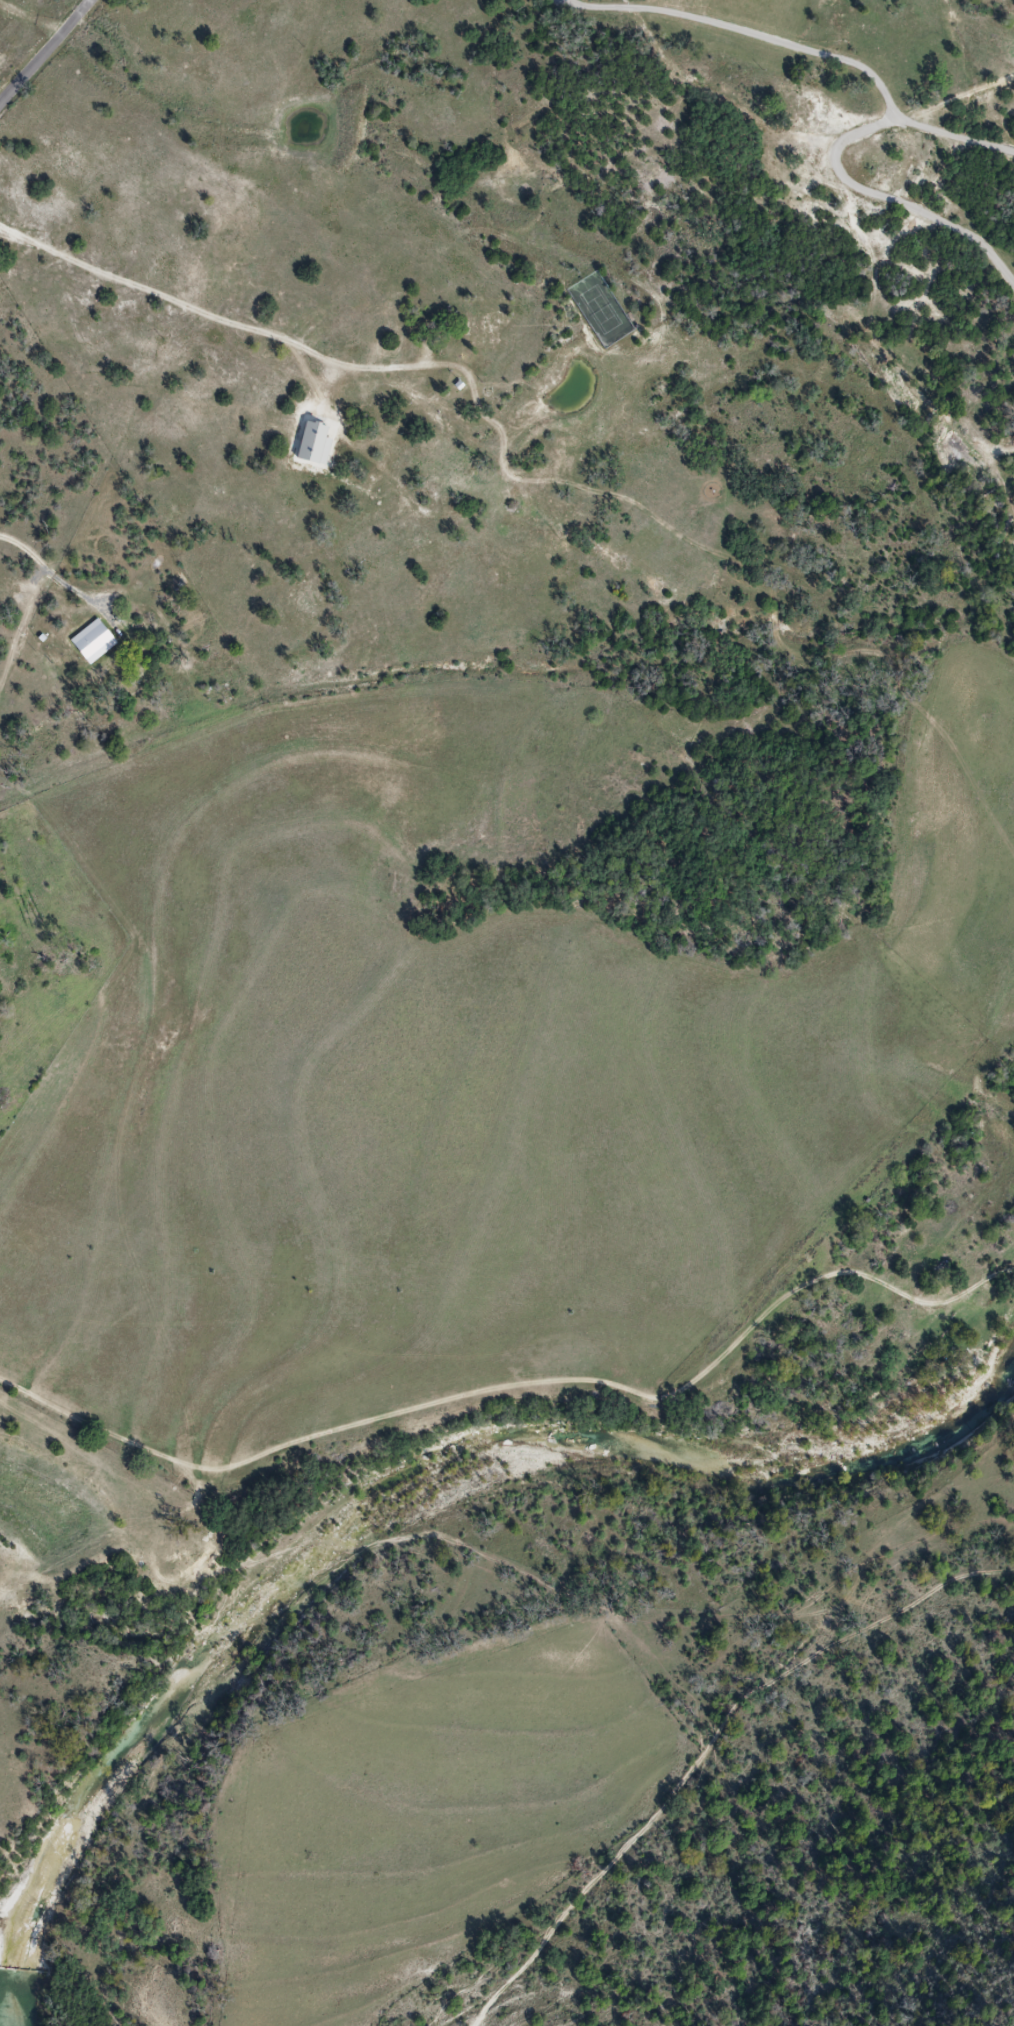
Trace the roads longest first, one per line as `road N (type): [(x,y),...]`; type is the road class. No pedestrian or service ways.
road 1 (residential): [(1013,1239),(928,1281),(756,1281),(658,1370),(553,1376),(448,1395),(219,1467),(178,1460),(0,1375)]
road 2 (residential): [(0,106),(90,0)]

